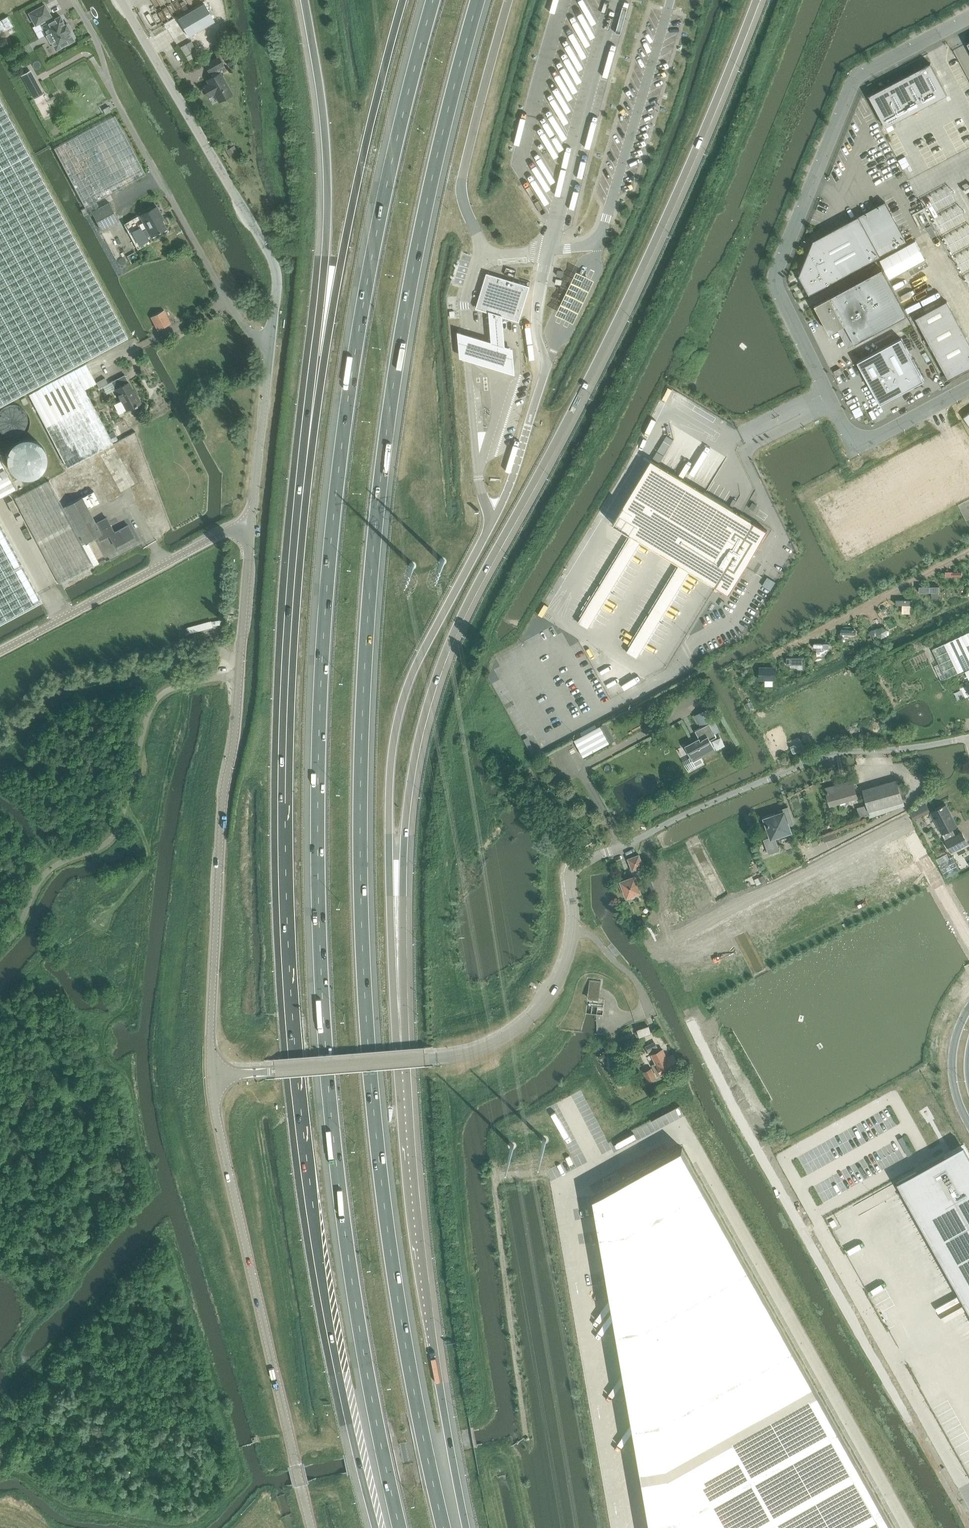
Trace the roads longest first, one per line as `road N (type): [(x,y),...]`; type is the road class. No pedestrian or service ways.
road 1 (motorway): [(445,1527),(379,1165),(360,816),(382,471),(407,303),(478,0)]
road 2 (motorway): [(433,0),(363,298),(338,467),(317,817),(336,1172),(401,1527)]
road 3 (motorway): [(406,1051),(407,809),(439,668),(616,324),(757,0)]
road 4 (motorway): [(301,470),(284,717),(288,990),(312,1216),(378,1527)]
road 5 (motorway): [(406,1051),(394,1002),(390,752),(409,682),(489,528)]
road 6 (tertiary): [(212,1075),(221,819),(250,531)]
road 7 (unclassified): [(855,77),(772,282),(855,442),(968,387)]
road 8 (unclassified): [(571,934),(569,881),(587,859),(806,765),(968,738)]
road 9 (motorway): [(403,0),(360,166),(301,470)]
road 10 (motorway): [(467,1527),(430,1314),(406,1051)]
road 11 (motorway): [(304,0),(328,214),(301,470)]
road 12 (tertiary): [(311,1527),(212,1075)]
road 13 (unclassified): [(212,1075),(471,1051),(533,1014),(555,984),(571,934)]
road 14 (unclassified): [(268,349),(226,299),(121,110),(73,0)]
road 15 (residential): [(268,349),(277,266),(122,0)]
road 16 (unclassified): [(912,817),(620,968)]
road 17 (unclassified): [(968,1499),(816,1215)]
road 18 (tertiary): [(0,652),(229,529),(250,531)]
road 19 (residential): [(777,651),(968,551)]
road 20 (residential): [(250,531),(268,349)]
road 21 (unclassified): [(968,16),(855,77)]

